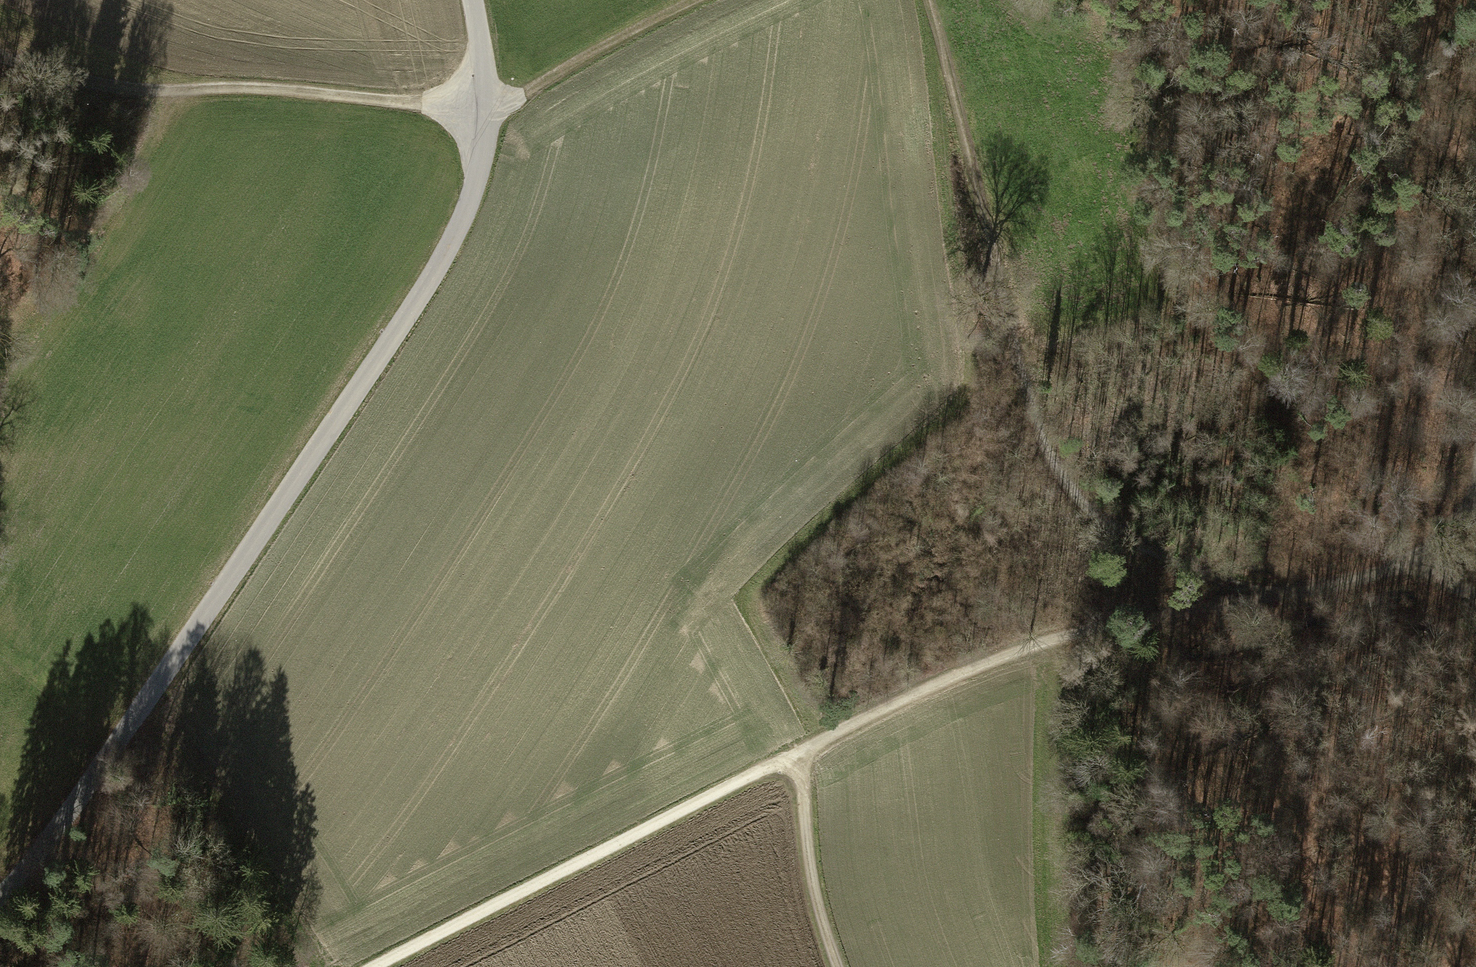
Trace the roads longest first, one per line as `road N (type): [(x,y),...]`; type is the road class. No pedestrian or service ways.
road 1 (unclassified): [(0,895),(43,849),(126,731),(442,258),(469,202),(486,131),(473,0)]
road 2 (track): [(1266,596),(1130,539),(1081,500),(1048,450),(929,0)]
road 3 (track): [(701,0),(488,108),(279,89),(115,88),(0,46)]
road 4 (track): [(801,749),(1033,645),(1407,561)]
road 5 (track): [(377,966),(801,749)]
road 6 (track): [(177,91),(89,246),(11,326),(0,348)]
road 7 (track): [(839,966),(810,867),(801,749)]

